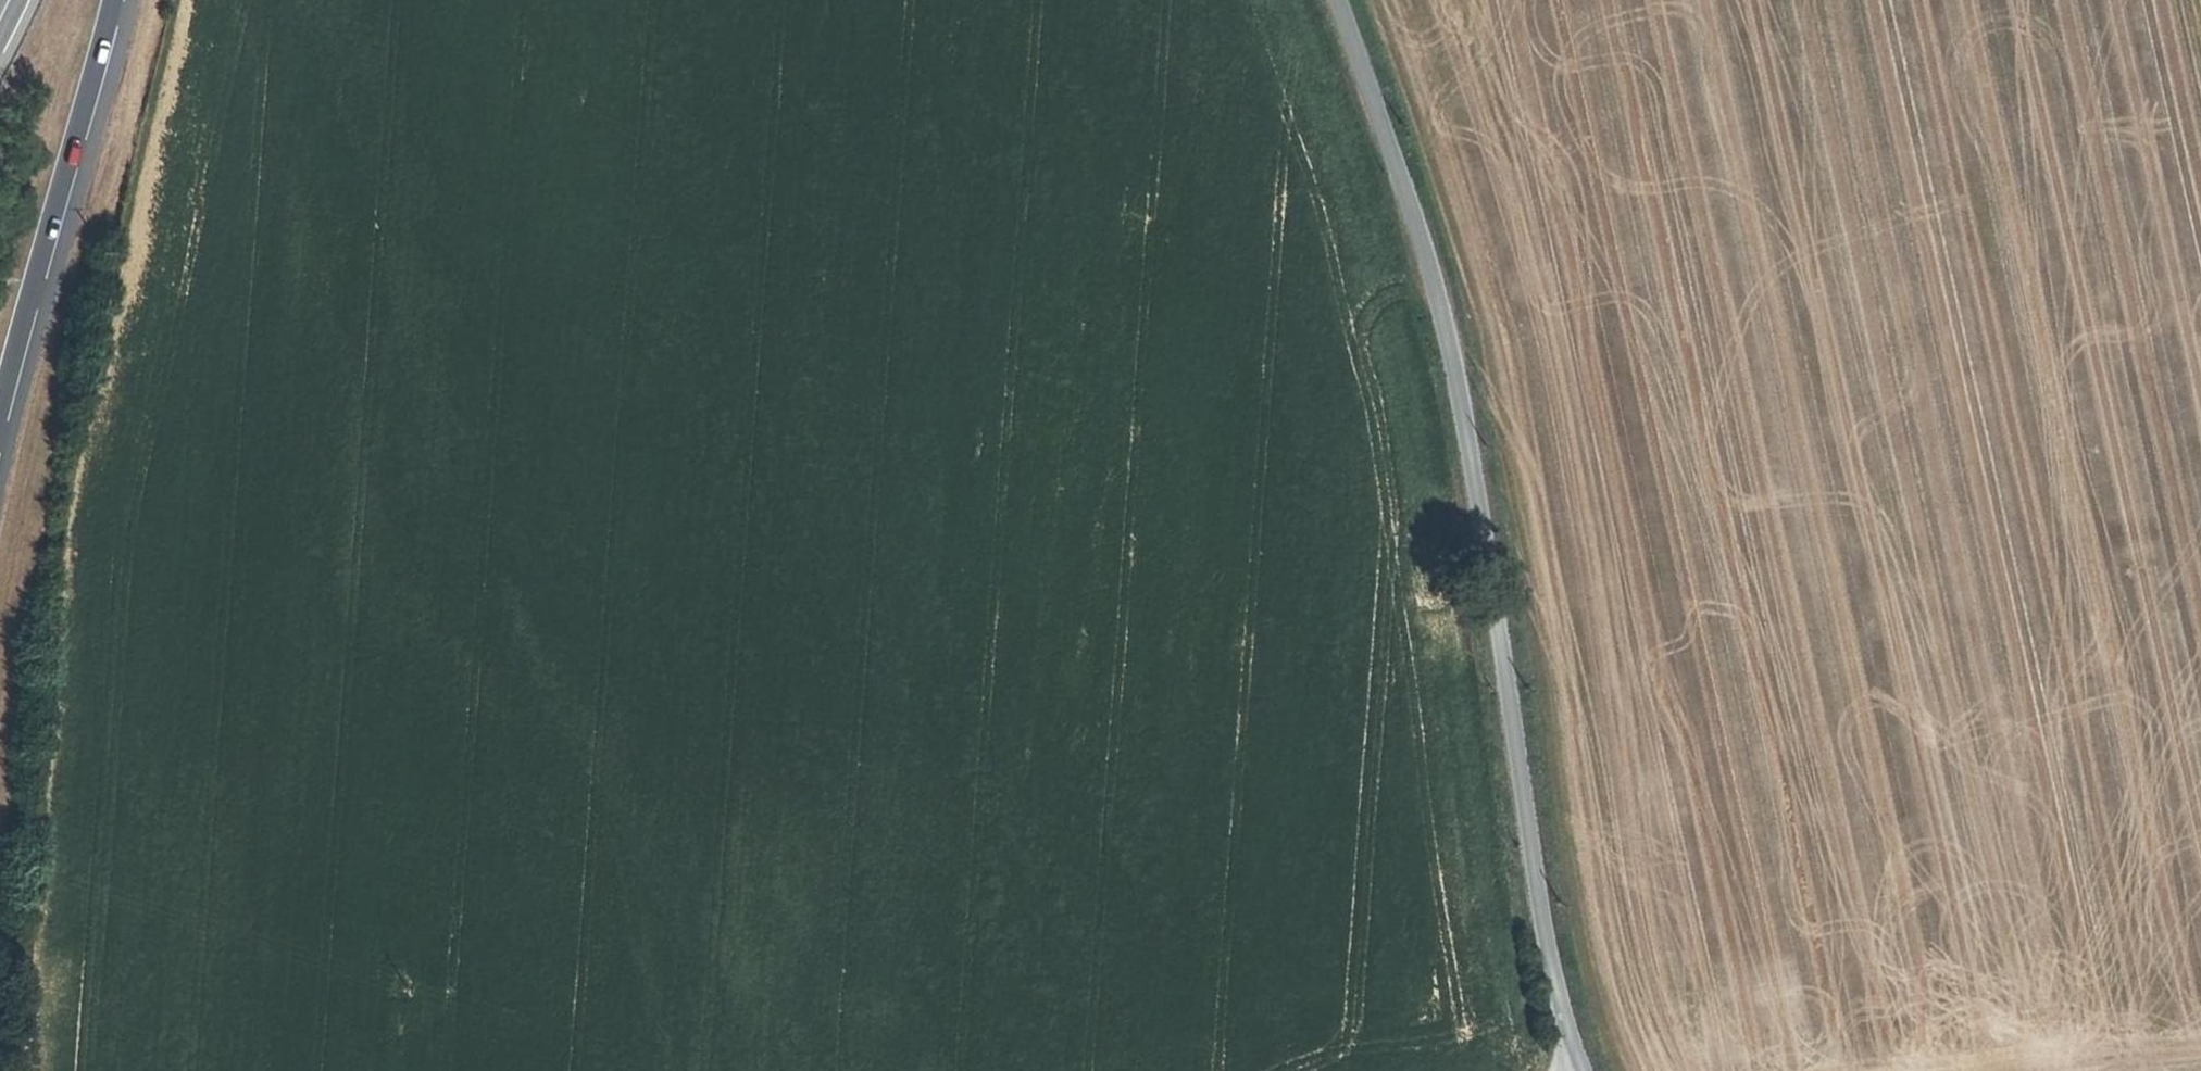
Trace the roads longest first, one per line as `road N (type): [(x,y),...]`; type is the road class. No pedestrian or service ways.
road 1 (residential): [(1342,0),(1467,363),(1565,1040),(1576,1070)]
road 2 (motorway): [(0,446),(36,280),(114,0)]

